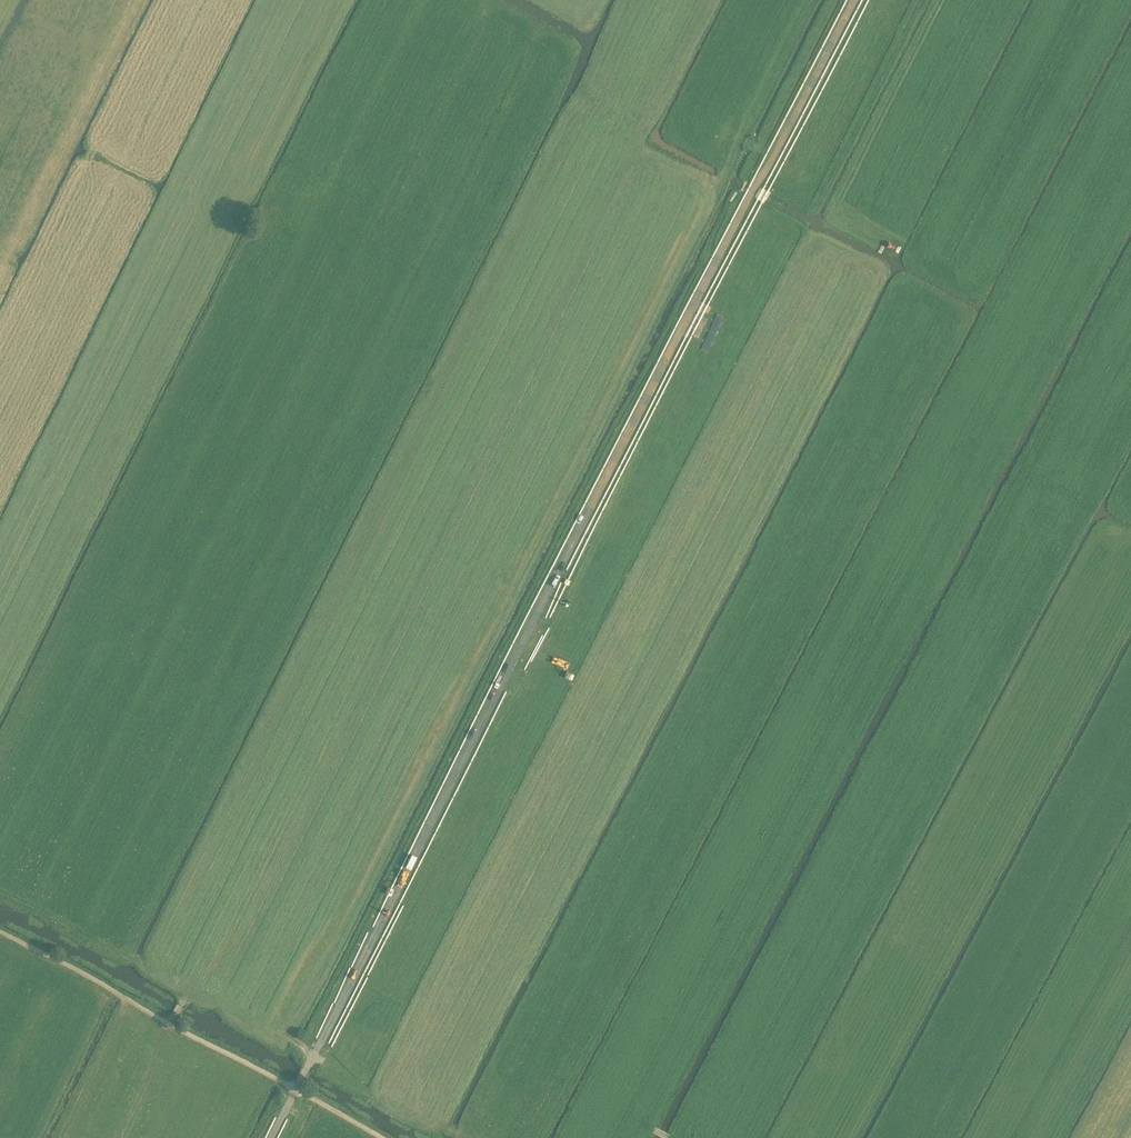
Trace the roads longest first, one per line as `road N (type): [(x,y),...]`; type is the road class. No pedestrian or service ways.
road 1 (track): [(380,1137),(0,928)]

